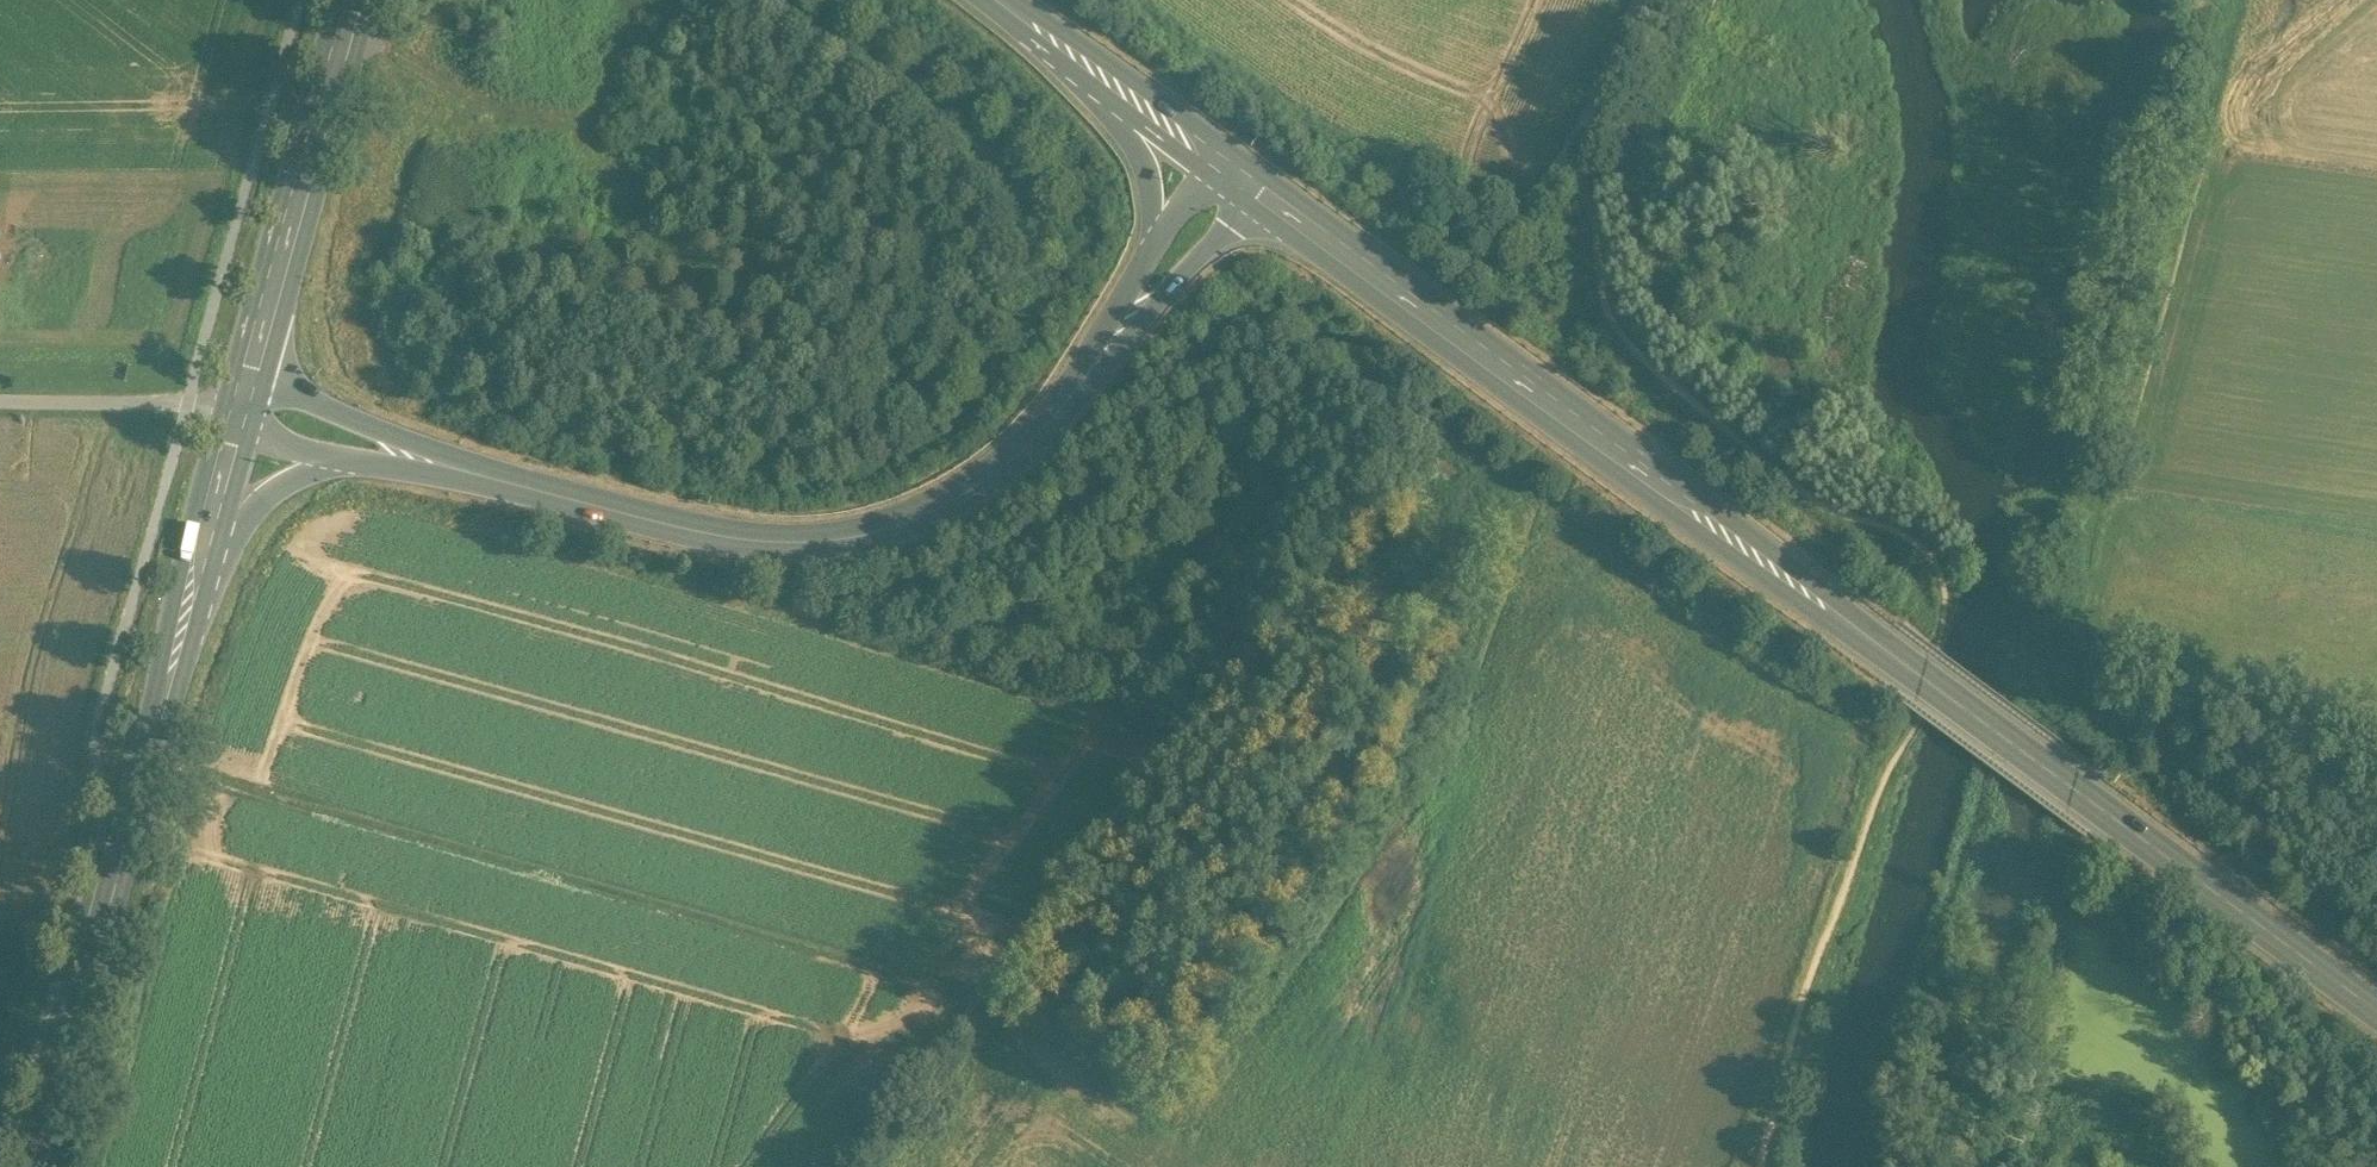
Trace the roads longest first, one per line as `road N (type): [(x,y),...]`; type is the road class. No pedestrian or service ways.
road 1 (primary): [(1256,192),(2376,1012)]
road 2 (track): [(149,762),(1011,997),(1171,1106)]
road 3 (primary): [(40,1166),(202,550)]
road 4 (primary): [(1061,415),(988,484),(895,531),(845,542),(742,542),(481,477)]
road 5 (primary): [(249,378),(356,0)]
road 6 (primary): [(1061,415),(1256,192)]
road 7 (primary): [(481,477),(249,378)]
road 8 (track): [(971,986),(839,1166)]
road 9 (primary): [(1087,69),(1146,169),(1153,256)]
road 10 (primary): [(1153,256),(1061,415)]
road 11 (track): [(1636,0),(1568,153)]
road 12 (primary): [(1087,69),(1220,165)]
road 13 (primary): [(202,550),(274,489),(333,458)]
road 14 (primary): [(333,458),(481,477)]
road 15 (track): [(0,925),(40,949),(55,988),(79,1015)]
road 16 (primary): [(202,550),(234,431)]

